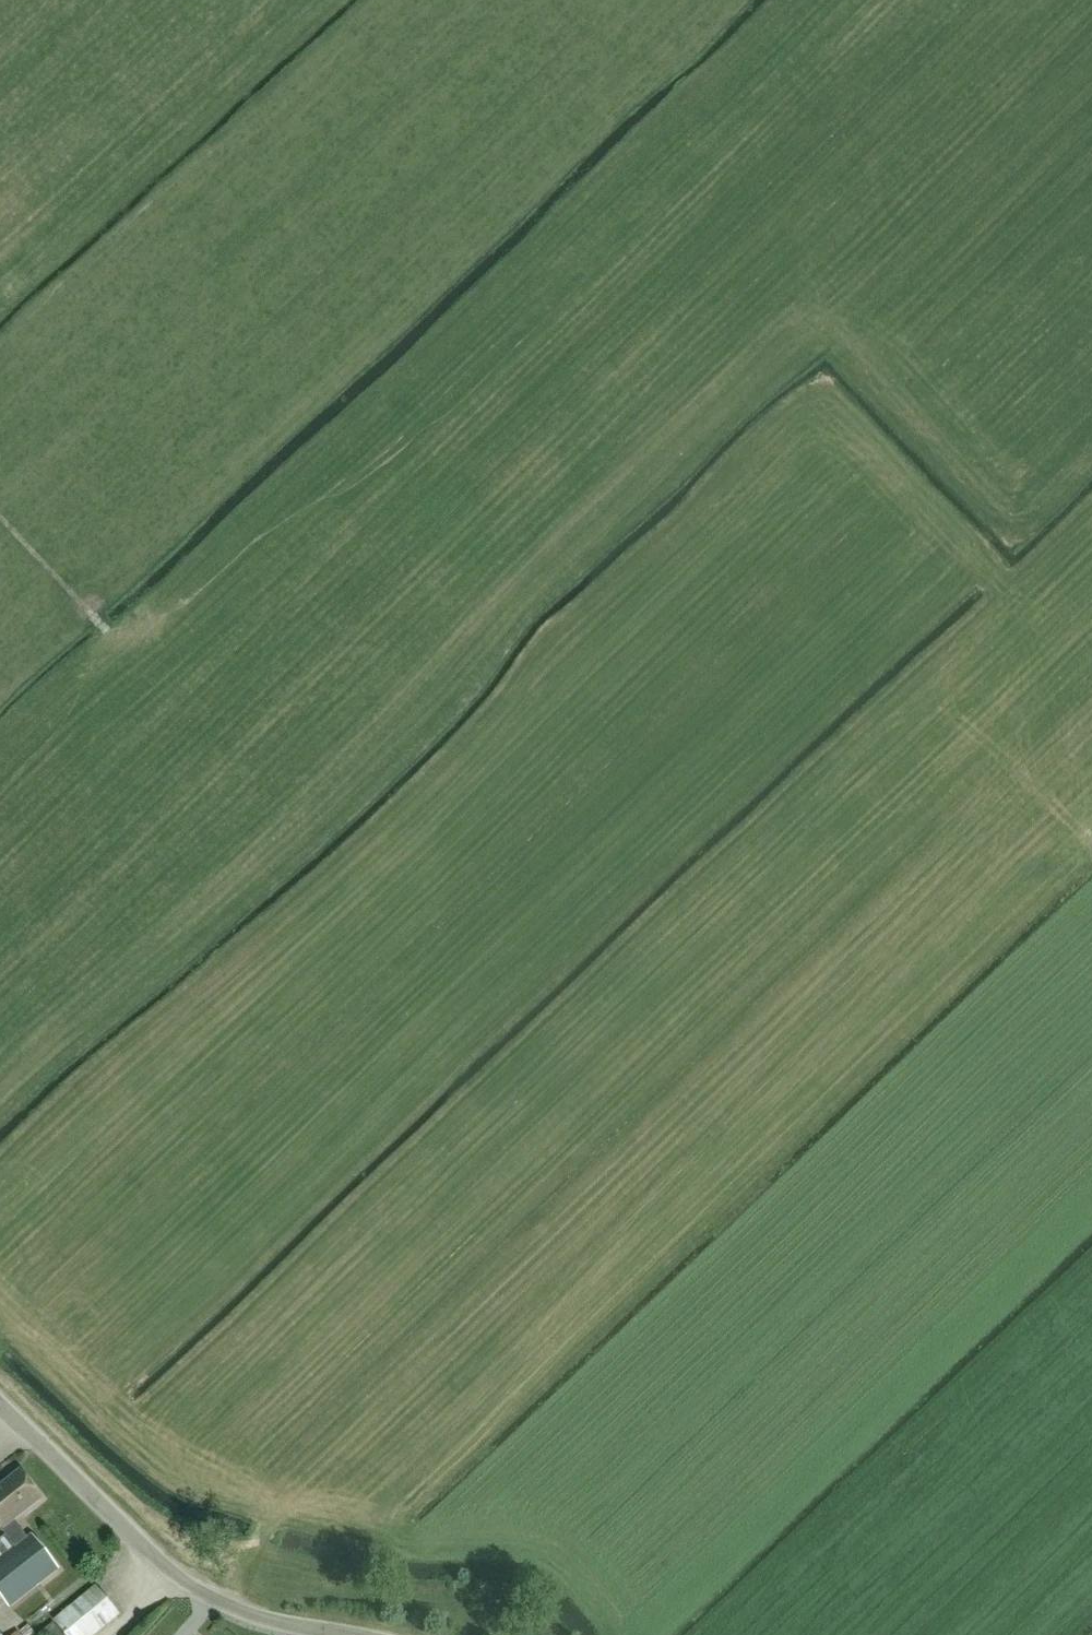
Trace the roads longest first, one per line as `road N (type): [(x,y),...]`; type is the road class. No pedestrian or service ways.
road 1 (tertiary): [(342,1634),(264,1620),(190,1586),(0,1405)]
road 2 (track): [(108,631),(0,516)]

